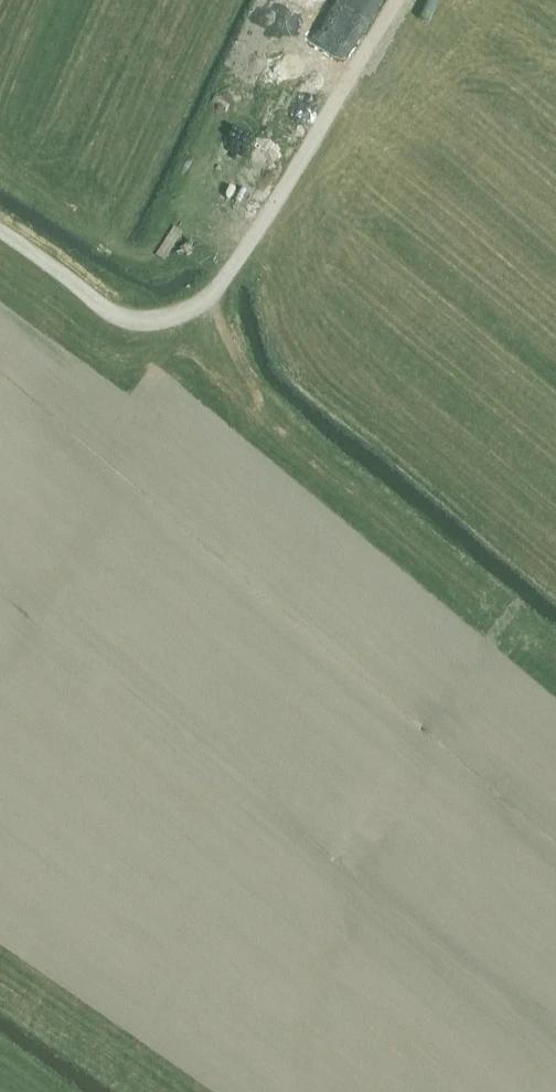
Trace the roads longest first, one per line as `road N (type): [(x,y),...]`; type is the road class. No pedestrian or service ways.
road 1 (track): [(0,232),(118,316),(164,319),(187,311),(233,268),(399,0)]

